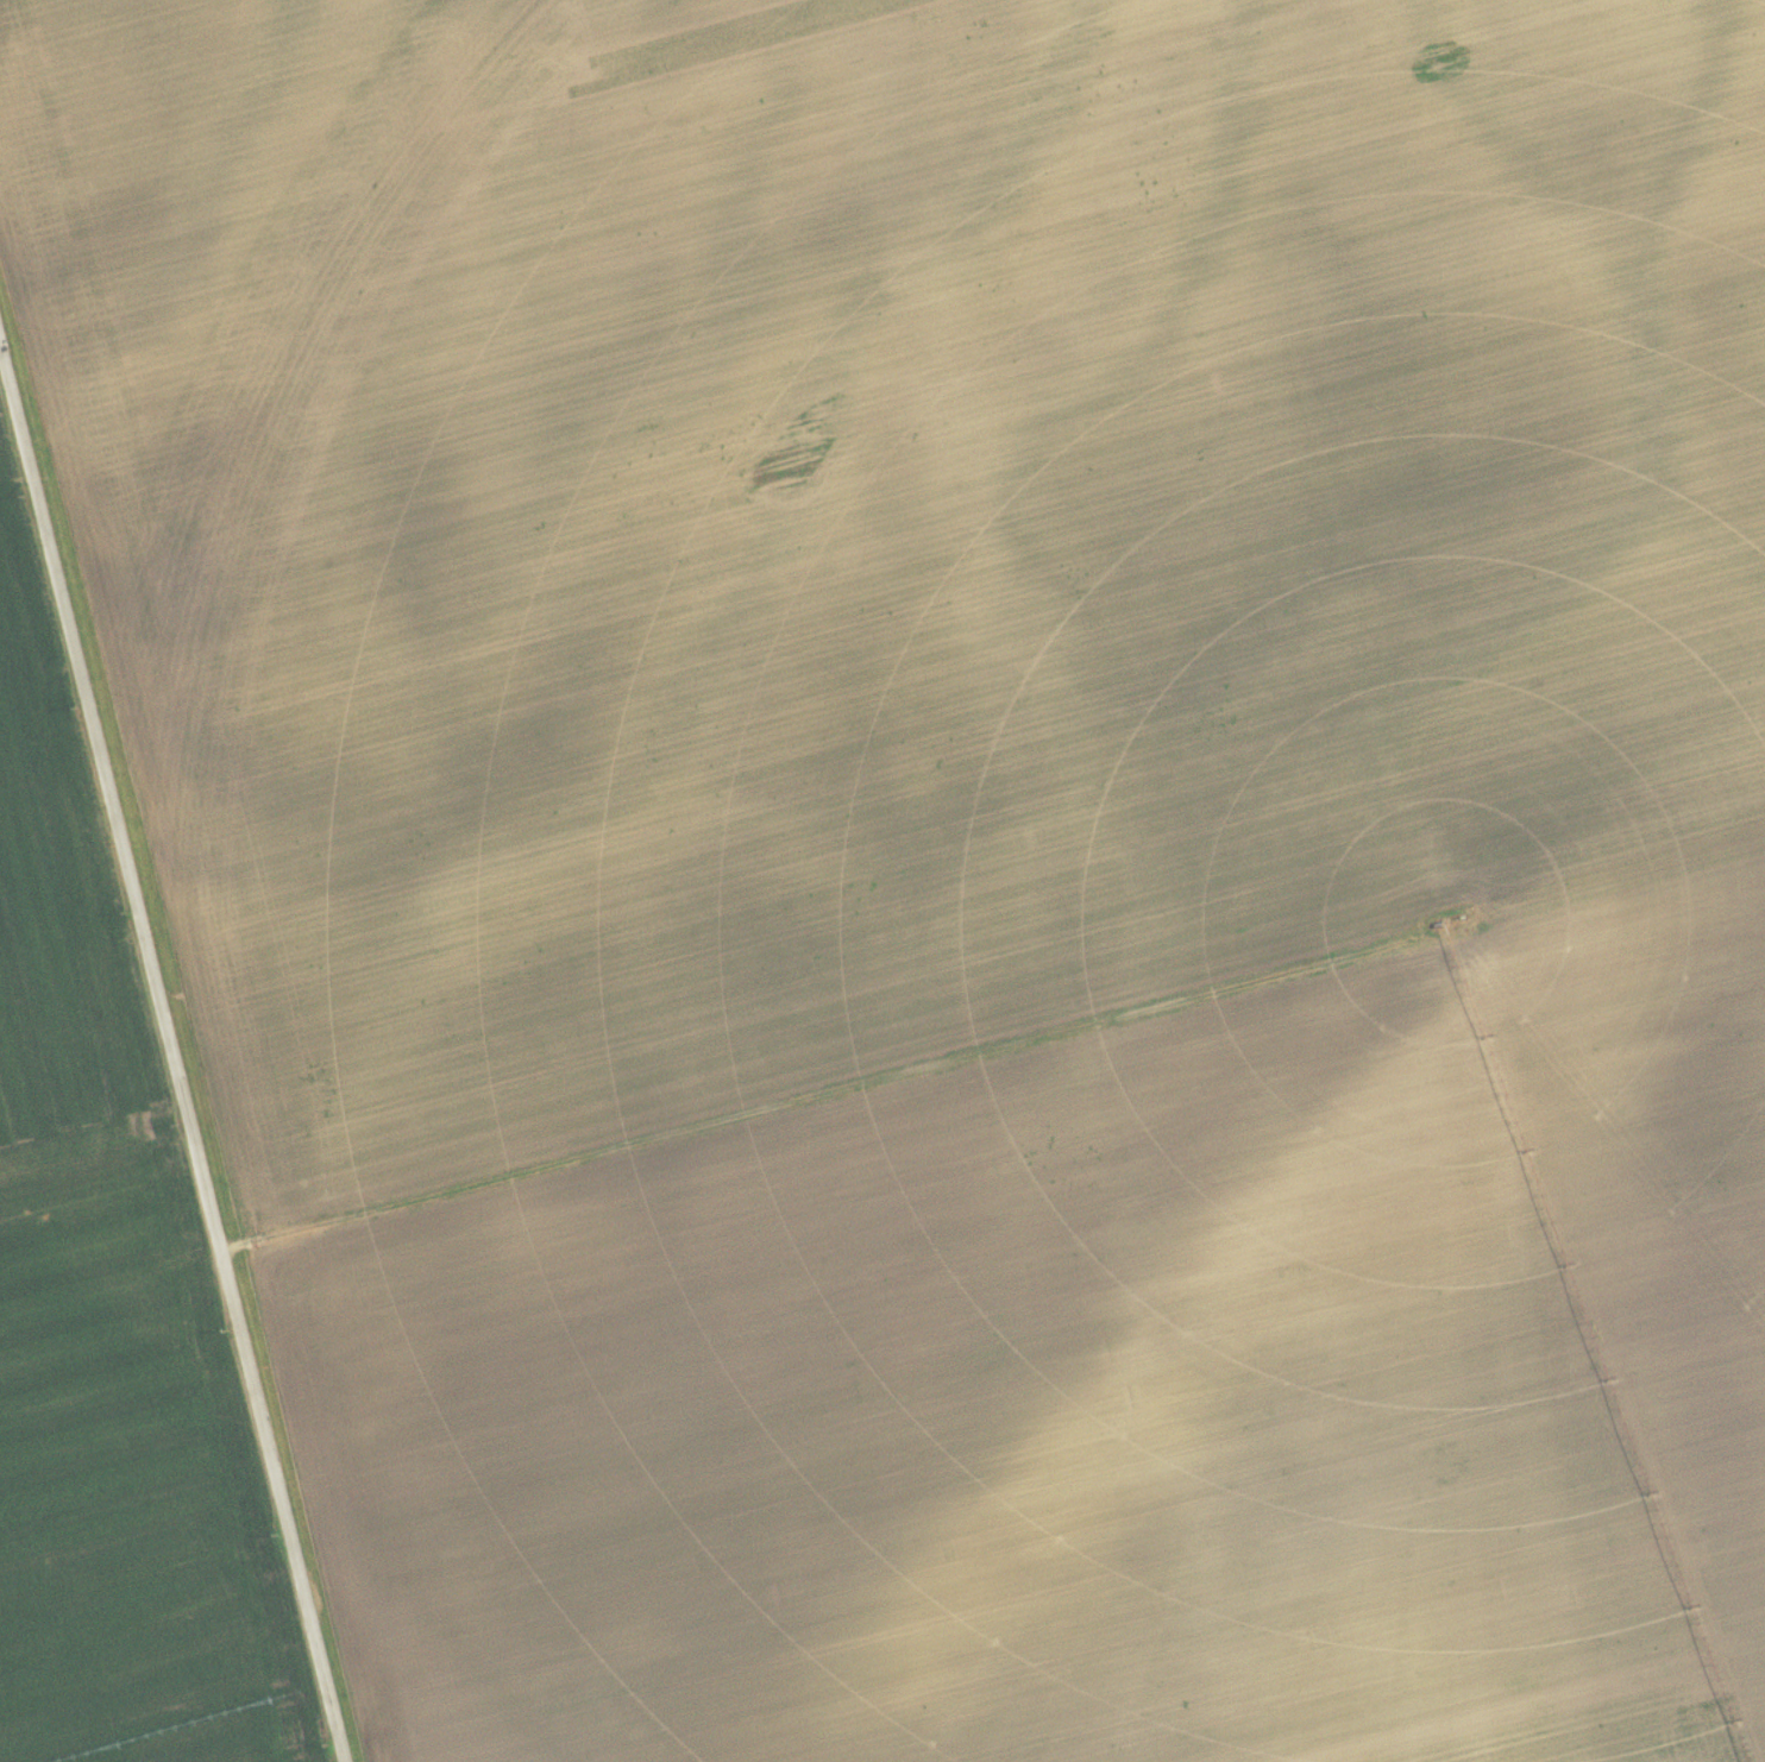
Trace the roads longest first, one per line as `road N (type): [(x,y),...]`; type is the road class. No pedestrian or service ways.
road 1 (residential): [(343,1761),(0,355)]

